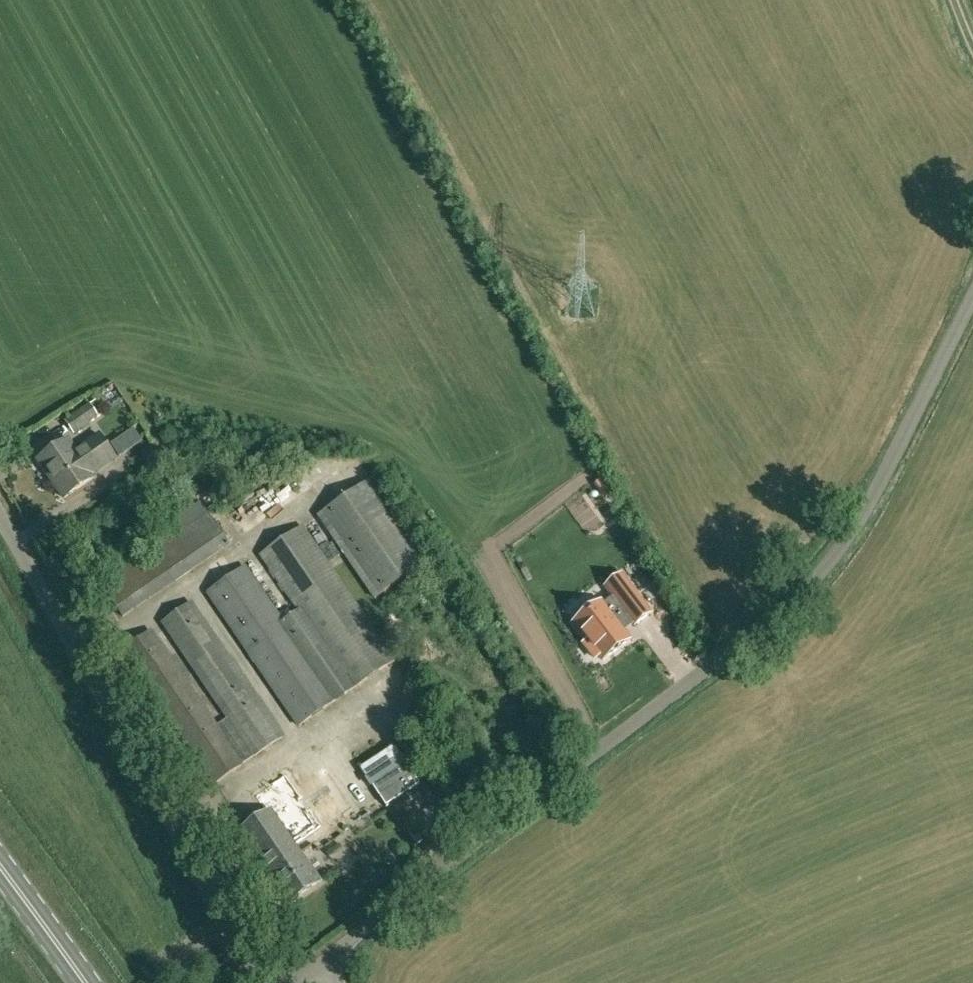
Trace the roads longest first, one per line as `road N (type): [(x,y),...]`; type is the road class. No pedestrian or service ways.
road 1 (unclassified): [(325,958),(795,598),(856,526),(972,300)]
road 2 (unclassified): [(269,982),(249,968),(0,521)]
road 3 (primary): [(82,982),(0,874)]

